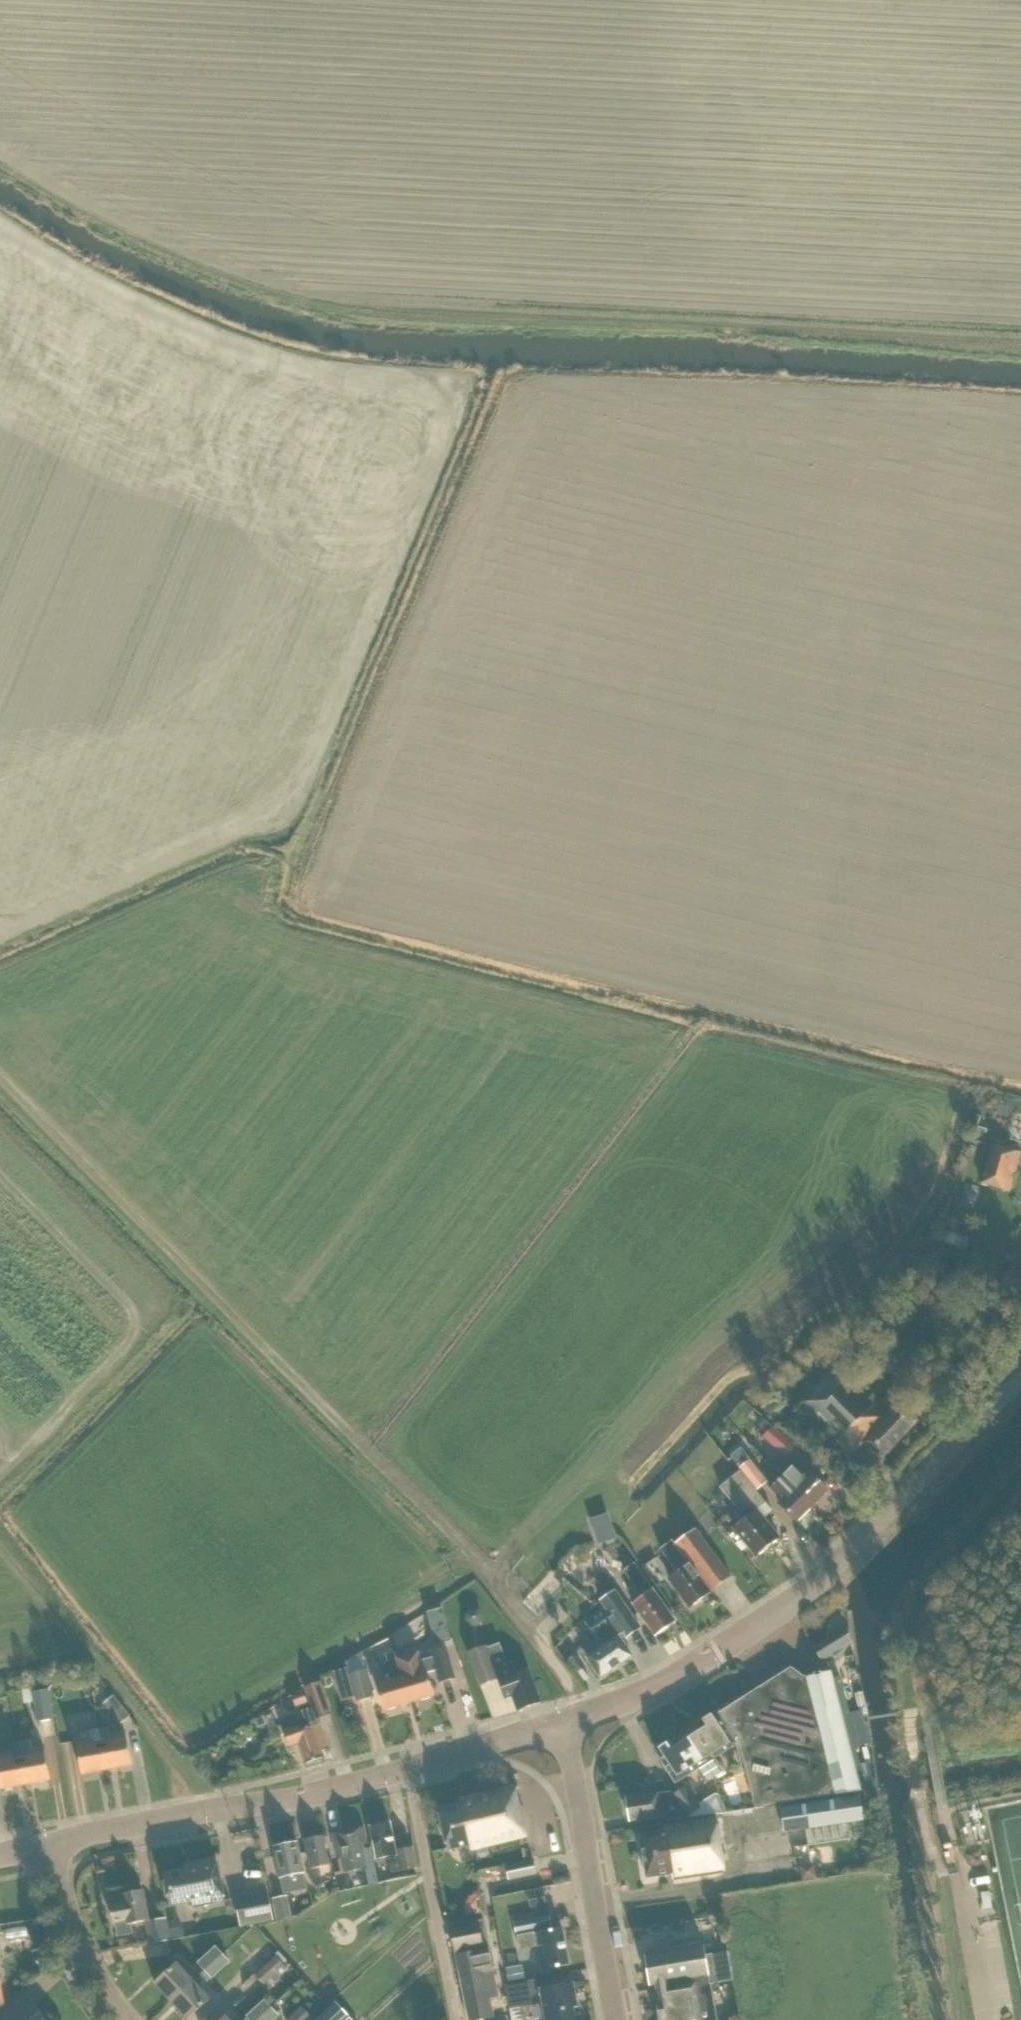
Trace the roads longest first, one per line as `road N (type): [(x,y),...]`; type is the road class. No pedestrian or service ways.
road 1 (track): [(591,1716),(496,1580),(0,1074)]
road 2 (tertiary): [(563,1725),(676,1678),(824,1578),(1020,1381)]
road 3 (tertiary): [(49,1845),(302,1798),(563,1725)]
road 4 (tertiary): [(617,2019),(563,1725)]
road 5 (residential): [(984,2019),(946,1822)]
road 6 (residential): [(126,2019),(74,1929),(49,1845)]

